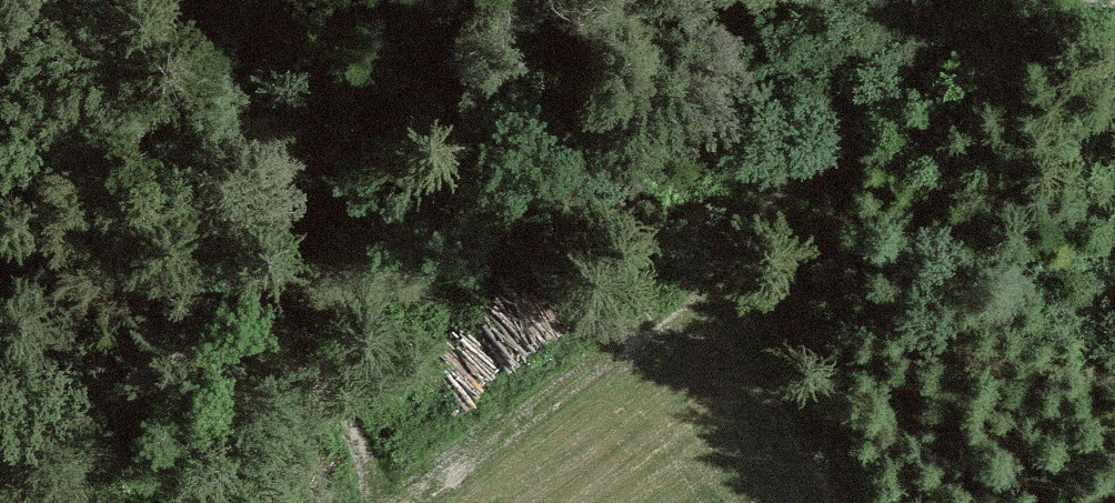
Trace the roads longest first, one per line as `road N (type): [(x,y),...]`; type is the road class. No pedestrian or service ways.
road 1 (track): [(400,501),(209,222),(167,84),(179,0)]
road 2 (track): [(1096,0),(695,300)]
road 3 (track): [(695,300),(400,501)]

